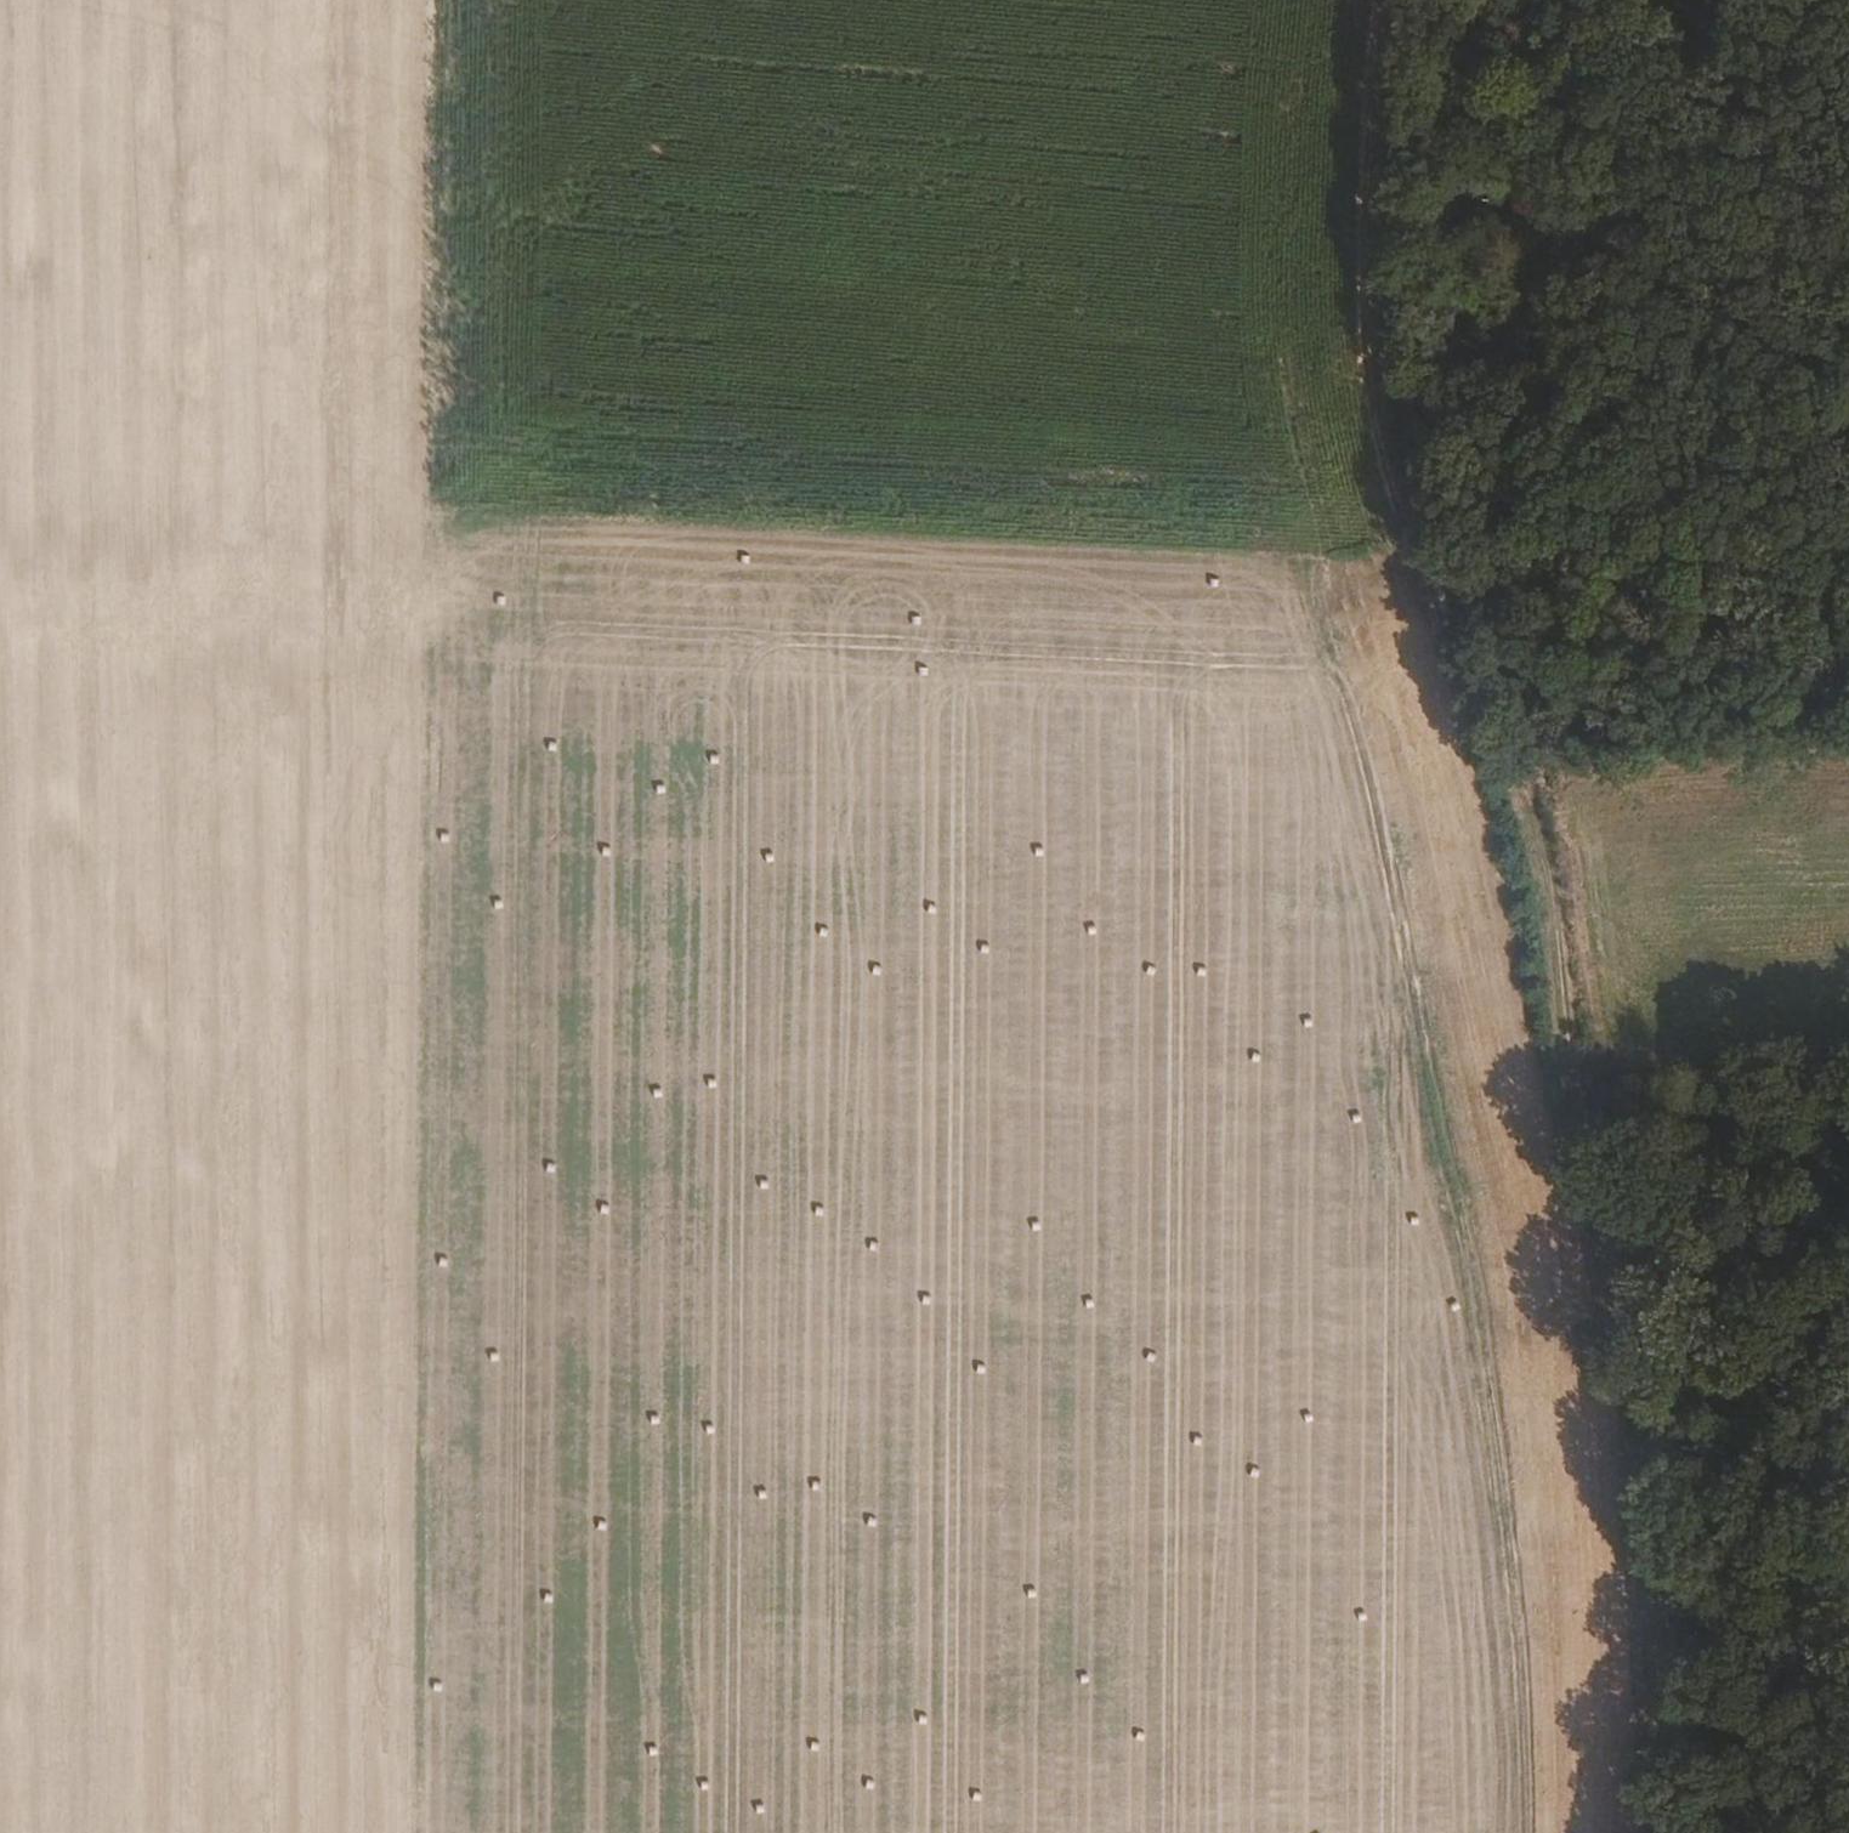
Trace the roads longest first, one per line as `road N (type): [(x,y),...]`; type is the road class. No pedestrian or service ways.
road 1 (track): [(1419,0),(1412,344),(1527,872),(1591,1102),(1657,1498),(1650,1708),(1659,1832)]

